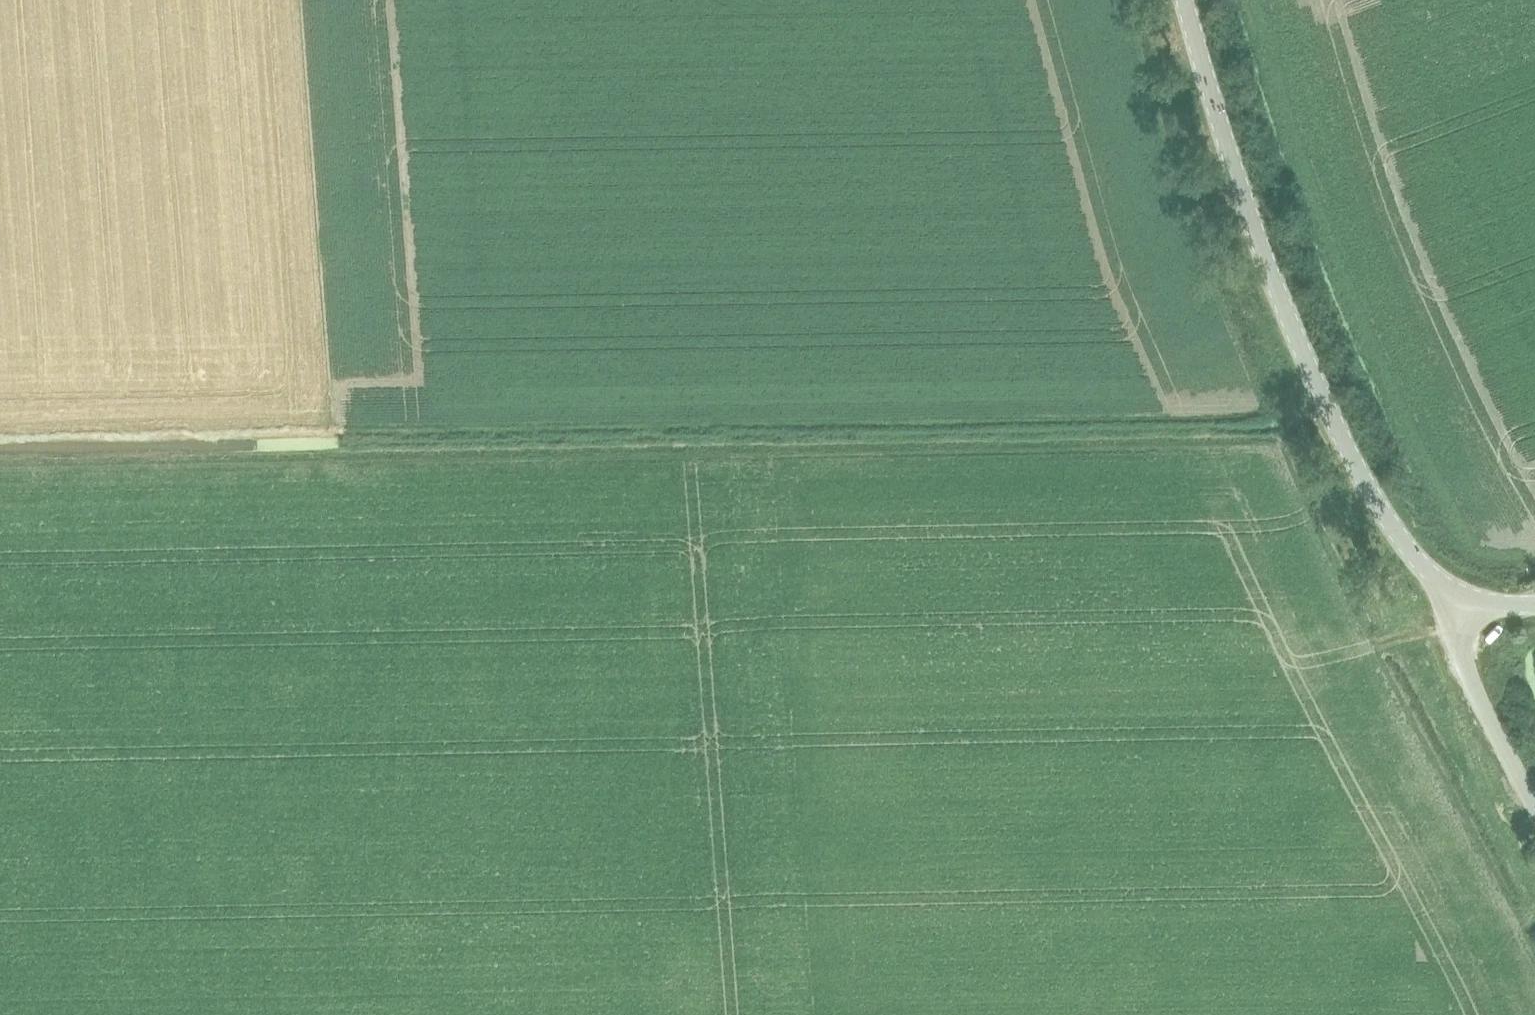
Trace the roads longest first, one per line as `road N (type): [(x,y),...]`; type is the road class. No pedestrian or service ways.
road 1 (tertiary): [(1455,601),(1378,505),(1307,353),(1243,197),(1186,0)]
road 2 (tertiary): [(1534,801),(1463,651),(1455,601)]

